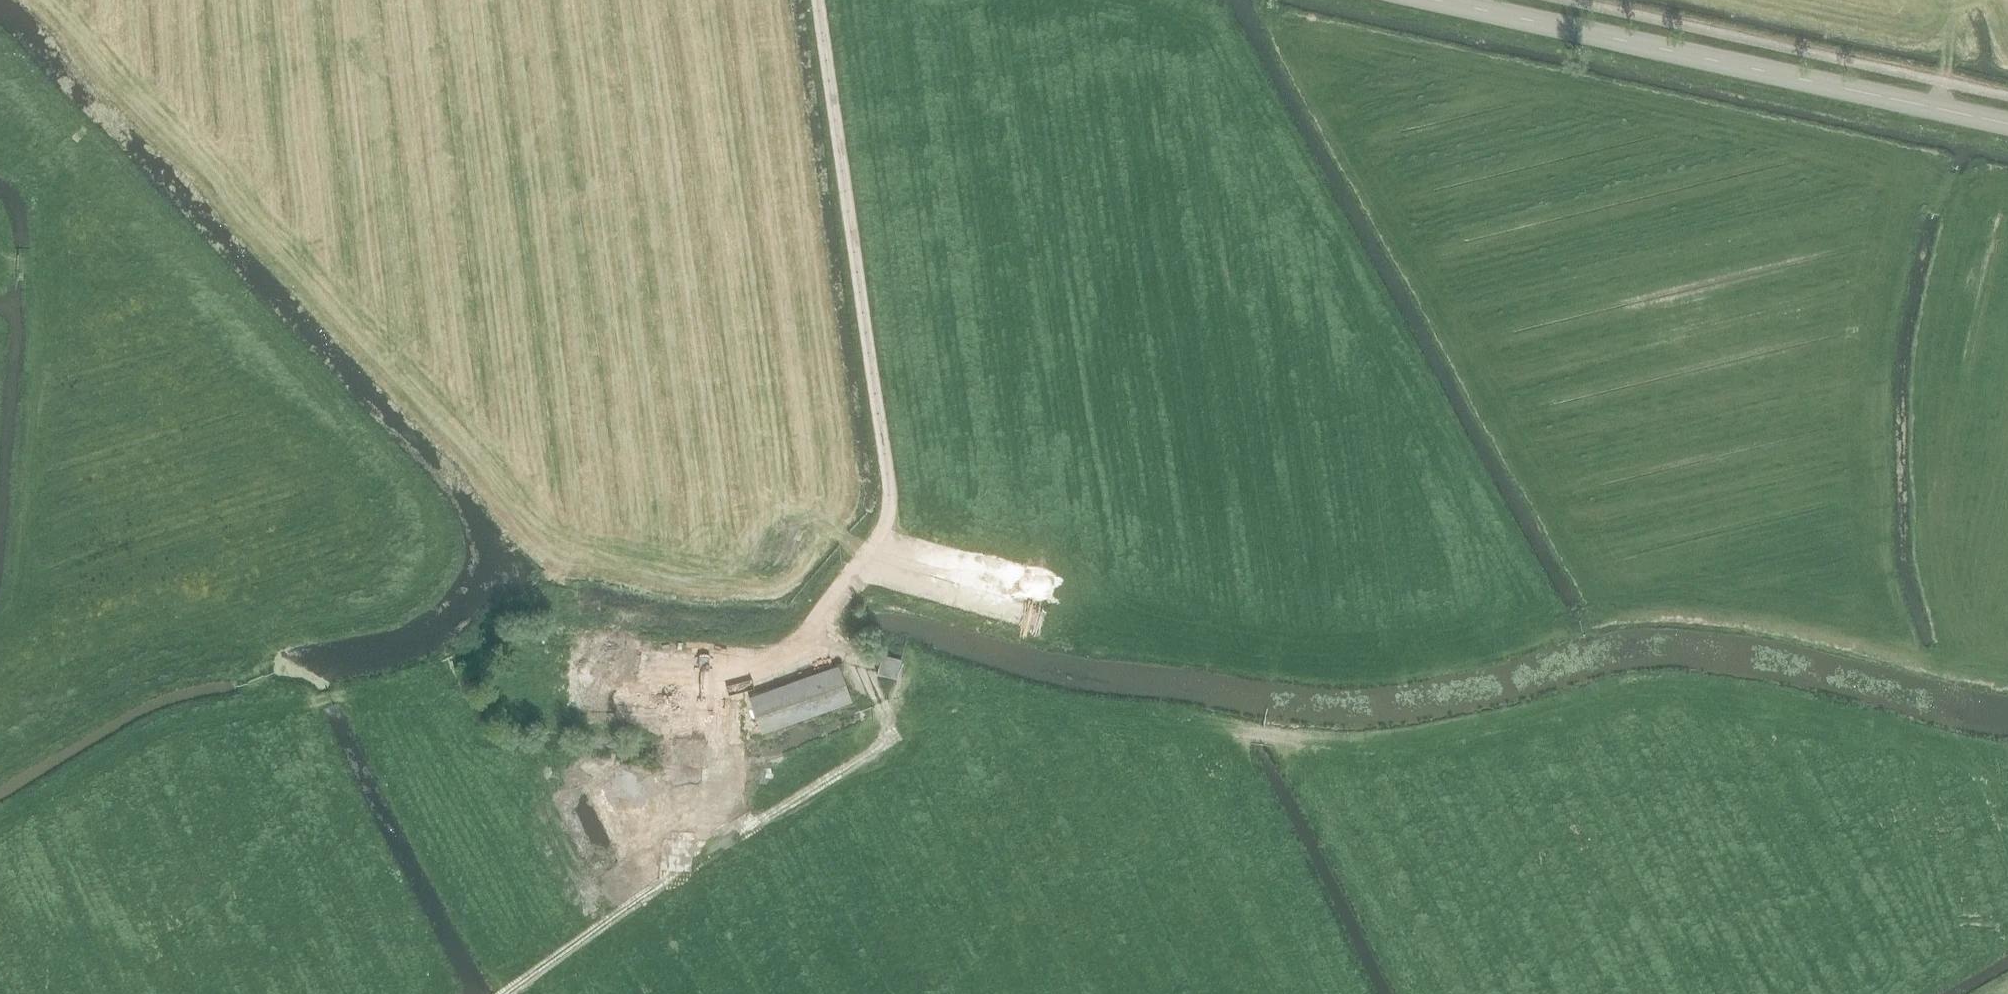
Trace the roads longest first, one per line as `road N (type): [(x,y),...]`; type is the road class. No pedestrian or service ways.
road 1 (secondary): [(1438,0),(2007,124)]

